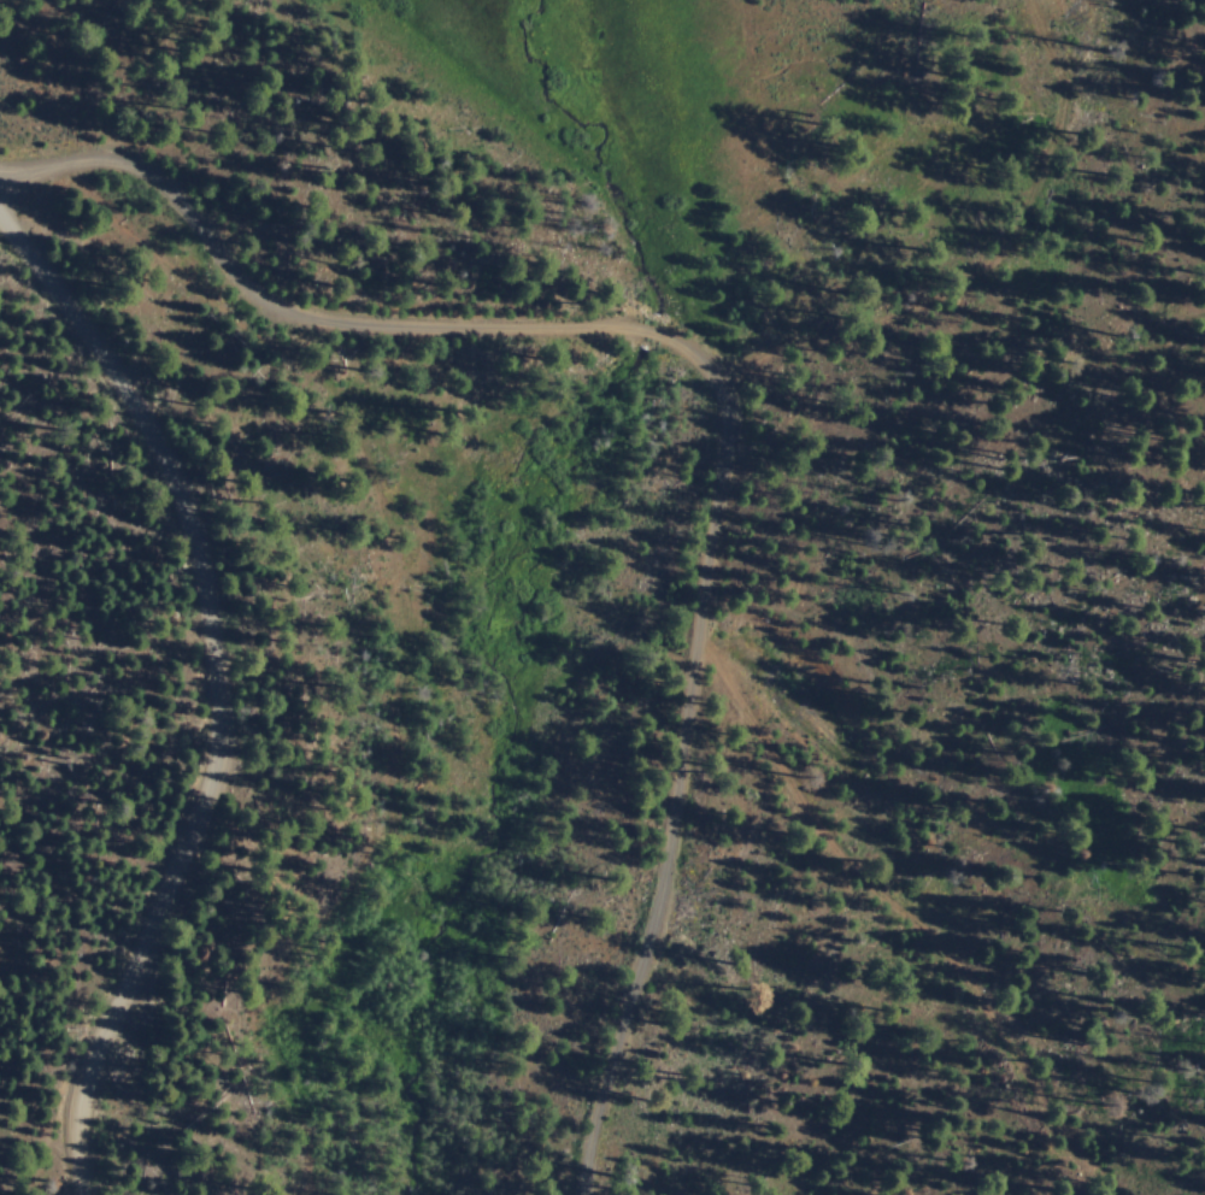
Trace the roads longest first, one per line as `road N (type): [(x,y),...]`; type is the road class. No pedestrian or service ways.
road 1 (track): [(0,165),(119,159),(159,179),(265,305),(307,319),(370,328),(433,322),(627,331),(699,358),(718,385),(690,659),(584,1093),(575,1194)]
road 2 (residential): [(0,206),(161,441),(188,530),(211,717),(186,832),(88,1060),(90,1194)]
road 3 (track): [(1204,559),(930,493),(876,449),(792,404),(718,385)]
road 4 (track): [(850,0),(854,198),(876,449)]
road 5 (track): [(1140,543),(1133,719),(1153,876),(1180,919)]

